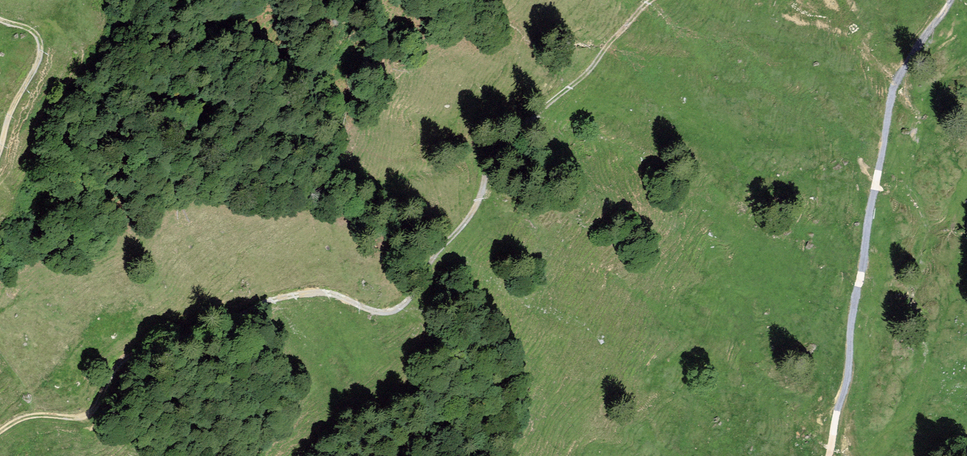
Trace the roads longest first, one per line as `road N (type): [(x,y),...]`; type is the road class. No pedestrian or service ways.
road 1 (track): [(652,0),(585,74),(509,139),(473,211),(399,308),(374,310),(317,292),(262,304),(124,359),(88,415),(28,417),(0,433)]
road 2 (track): [(829,455),(889,107),(952,0)]
road 3 (track): [(0,145),(41,47),(26,26),(0,20)]

